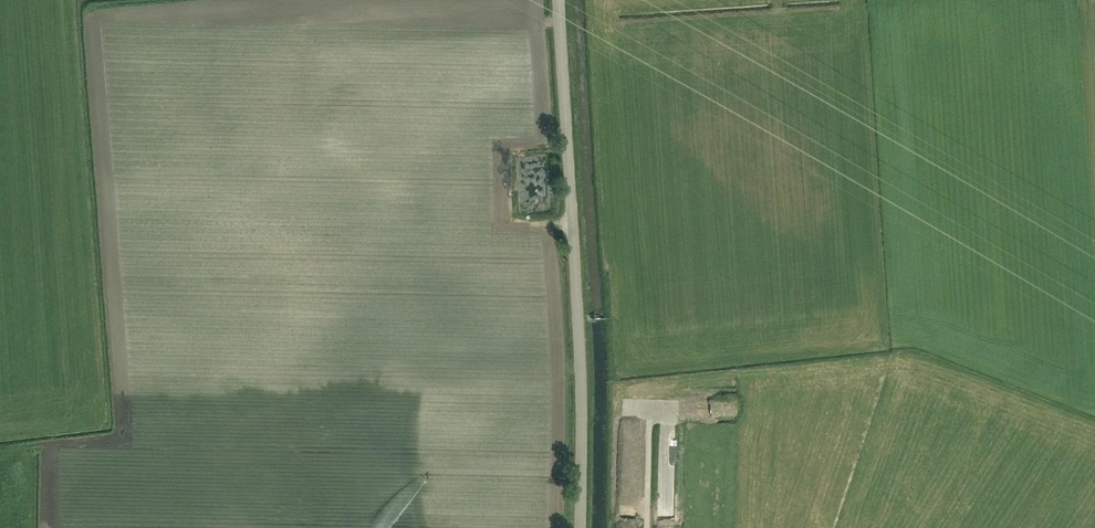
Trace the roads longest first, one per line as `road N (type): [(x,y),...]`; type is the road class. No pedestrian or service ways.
road 1 (unclassified): [(581,527),(582,350),(559,0)]

